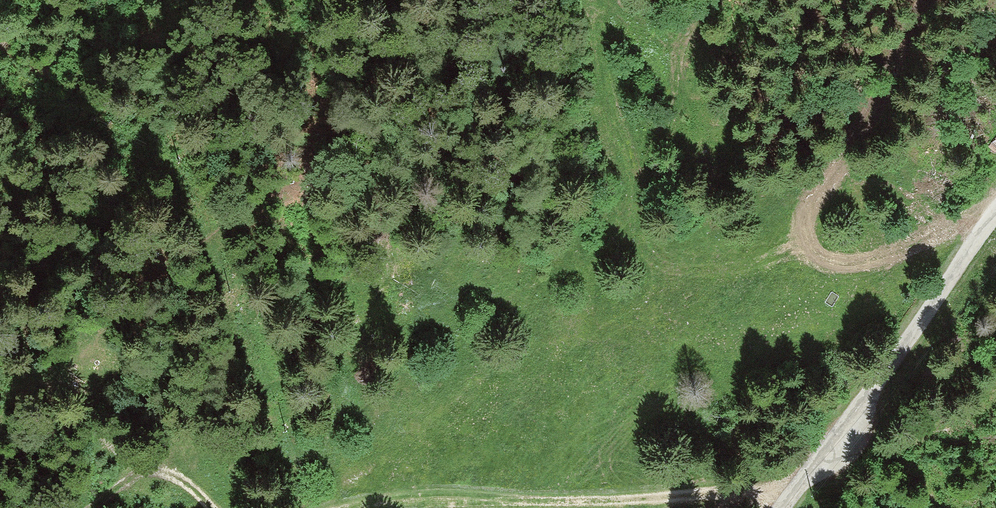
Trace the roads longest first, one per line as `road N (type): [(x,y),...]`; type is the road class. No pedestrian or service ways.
road 1 (track): [(787,498),(405,499),(352,507)]
road 2 (unclassified): [(780,507),(995,214)]
road 3 (track): [(210,507),(162,478),(138,479),(90,507)]

